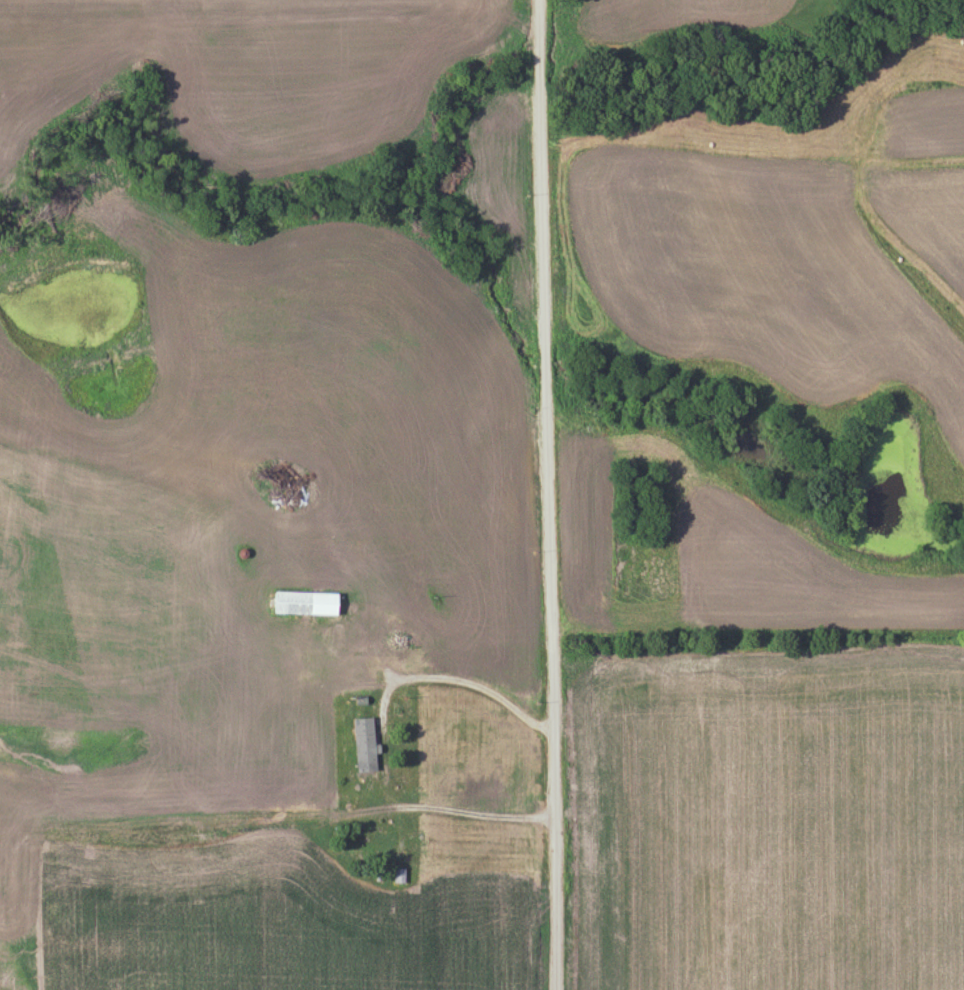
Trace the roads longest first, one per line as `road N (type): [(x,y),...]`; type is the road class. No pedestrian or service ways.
road 1 (residential): [(556,989),(540,0)]

